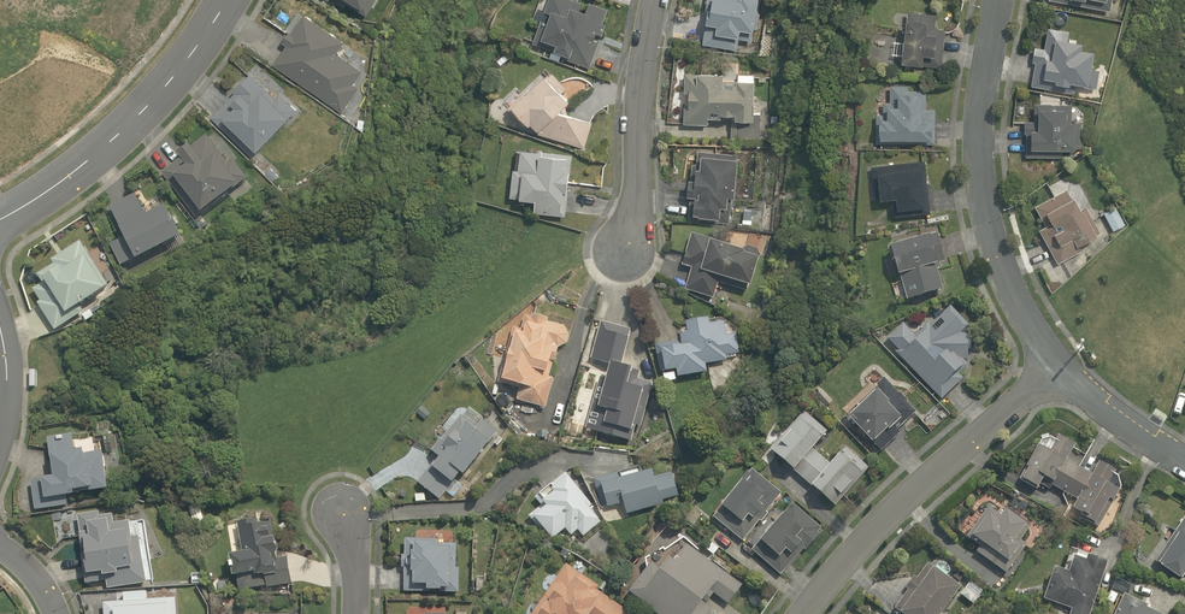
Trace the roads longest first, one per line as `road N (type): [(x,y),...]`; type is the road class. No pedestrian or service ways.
road 1 (residential): [(998,0),(980,100),(985,210),(1017,304),(1060,371)]
road 2 (residential): [(802,613),(895,509),(1060,371)]
road 3 (residential): [(232,0),(201,51),(100,170),(0,236)]
road 4 (residential): [(658,0),(644,65),(629,242)]
road 5 (residential): [(1060,371),(1184,464)]
road 6 (residential): [(0,329),(10,377),(0,458)]

